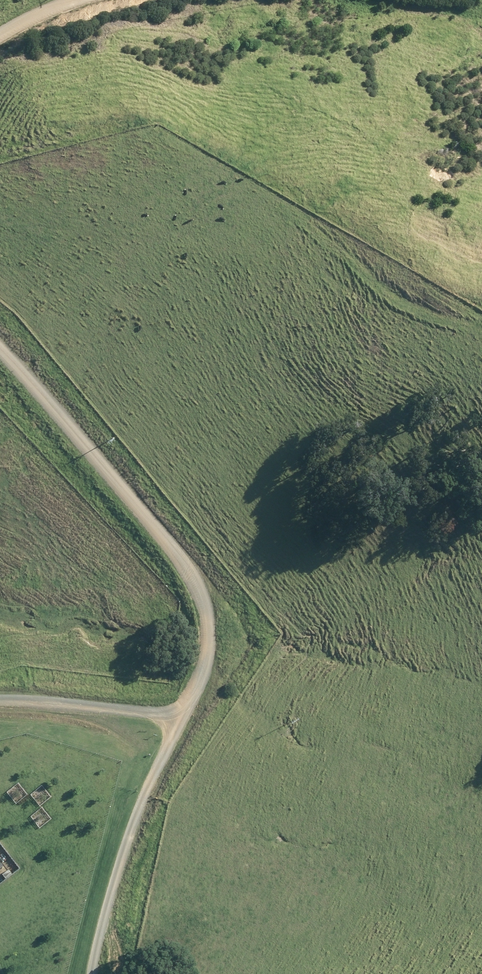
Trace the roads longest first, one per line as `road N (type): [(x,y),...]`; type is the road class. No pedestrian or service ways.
road 1 (unclassified): [(0,349),(177,554),(194,584),(208,623),(205,665),(181,712)]
road 2 (unclassified): [(181,712),(137,812),(92,973)]
road 3 (unclassified): [(0,700),(181,712)]

